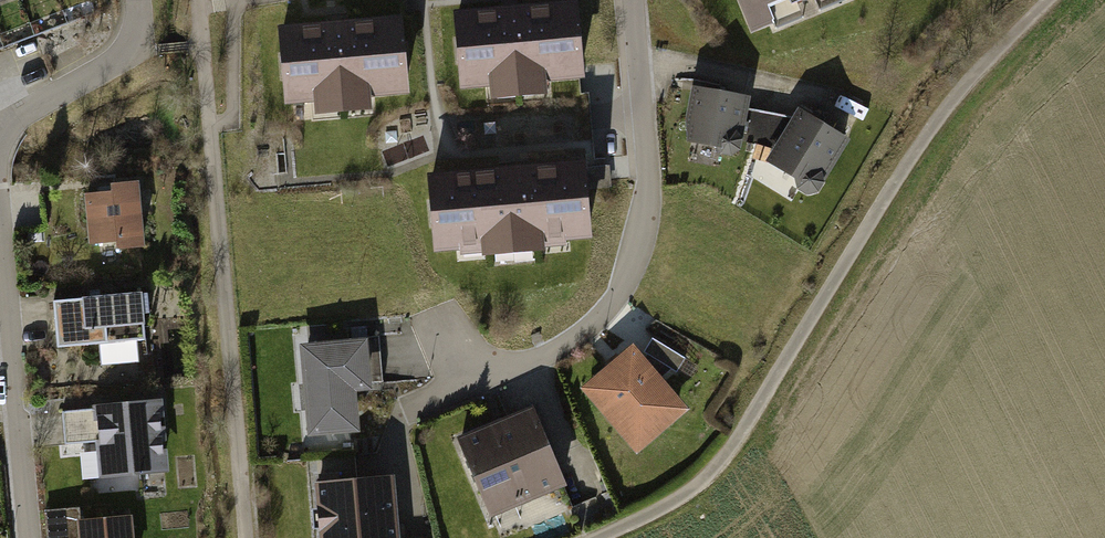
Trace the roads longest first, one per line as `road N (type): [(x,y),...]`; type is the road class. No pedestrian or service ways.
road 1 (track): [(1054,0),(887,200),(731,442),(692,484),(594,537)]
road 2 (residential): [(629,0),(644,173),(630,260),(611,299),(542,361),(403,411)]
road 3 (residential): [(0,278),(29,537)]
road 4 (residential): [(139,0),(131,50),(0,126)]

